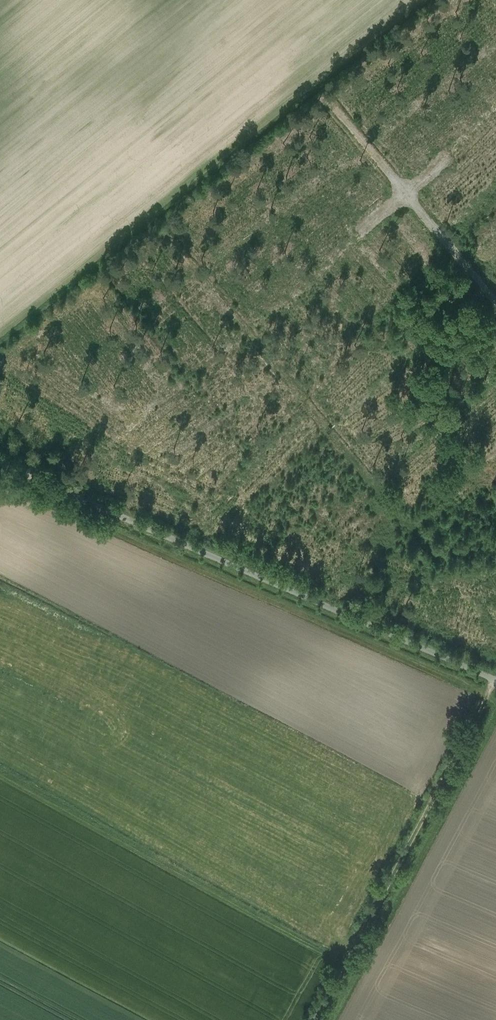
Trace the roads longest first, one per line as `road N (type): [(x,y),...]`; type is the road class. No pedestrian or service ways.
road 1 (unclassified): [(0,463),(495,680)]
road 2 (track): [(317,1019),(495,688)]

